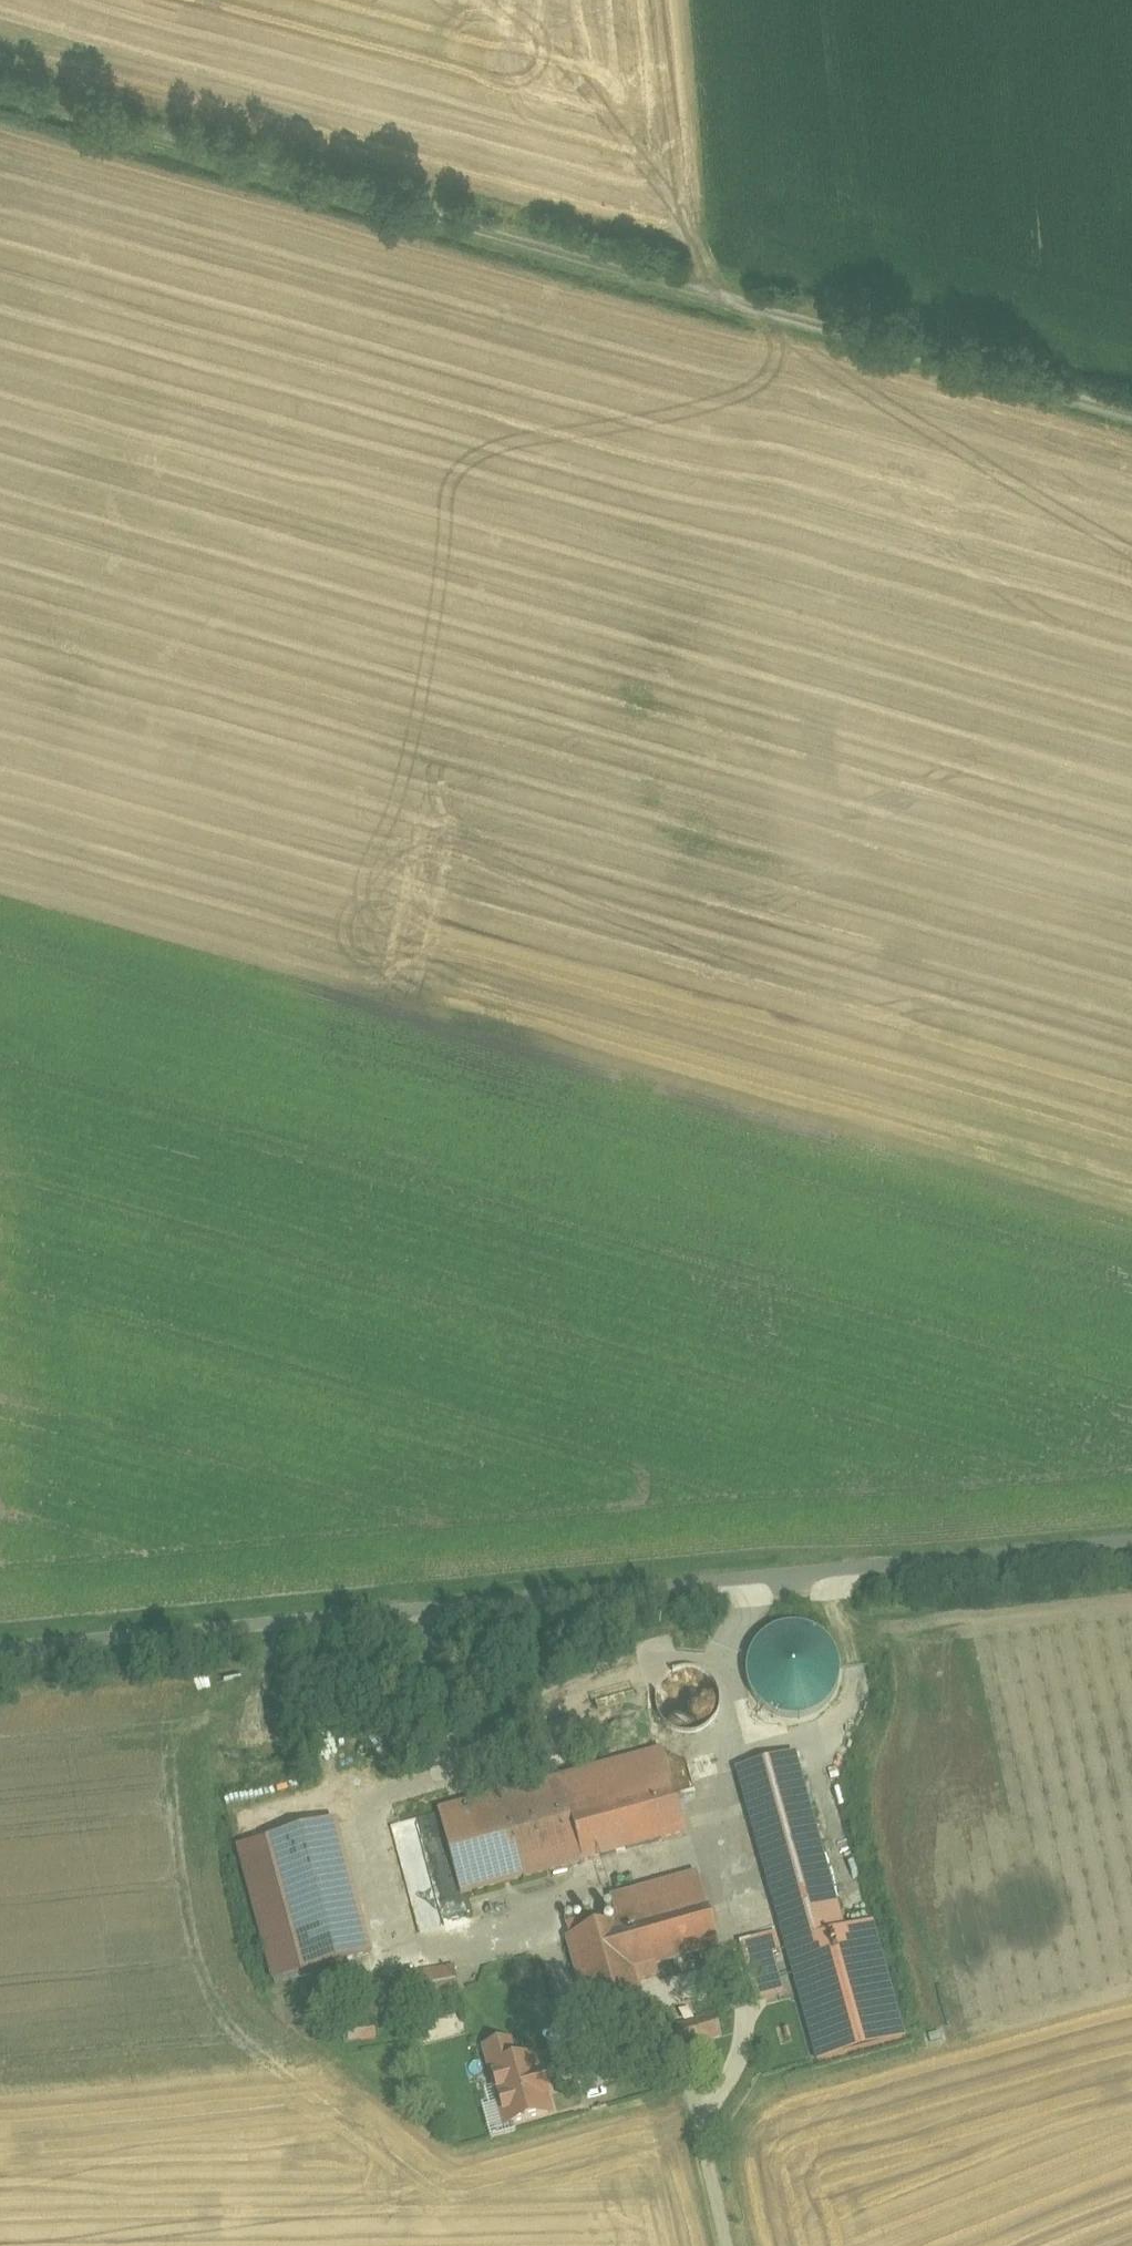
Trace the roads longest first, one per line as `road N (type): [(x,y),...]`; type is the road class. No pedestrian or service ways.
road 1 (track): [(1131,412),(0,96)]
road 2 (unclassified): [(0,1648),(1131,1546)]

